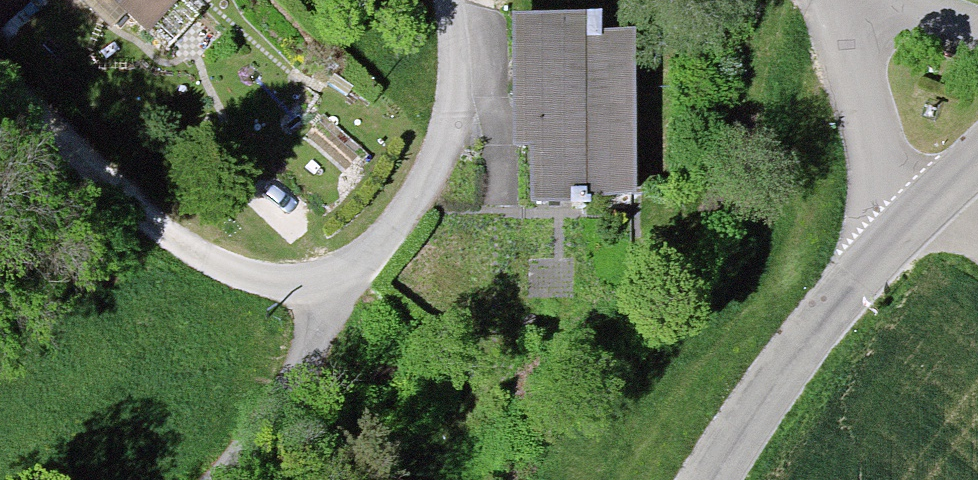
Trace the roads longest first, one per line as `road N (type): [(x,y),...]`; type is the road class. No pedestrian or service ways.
road 1 (residential): [(0,78),(158,226),(222,270),(322,283)]
road 2 (residential): [(322,283),(394,230),(446,148),(454,45),(442,0)]
road 3 (tertiary): [(892,246),(827,313),(713,479)]
road 4 (residential): [(832,0),(892,246)]
road 5 (residential): [(322,283),(285,417),(248,479)]
road 6 (tertiary): [(977,162),(892,246)]

